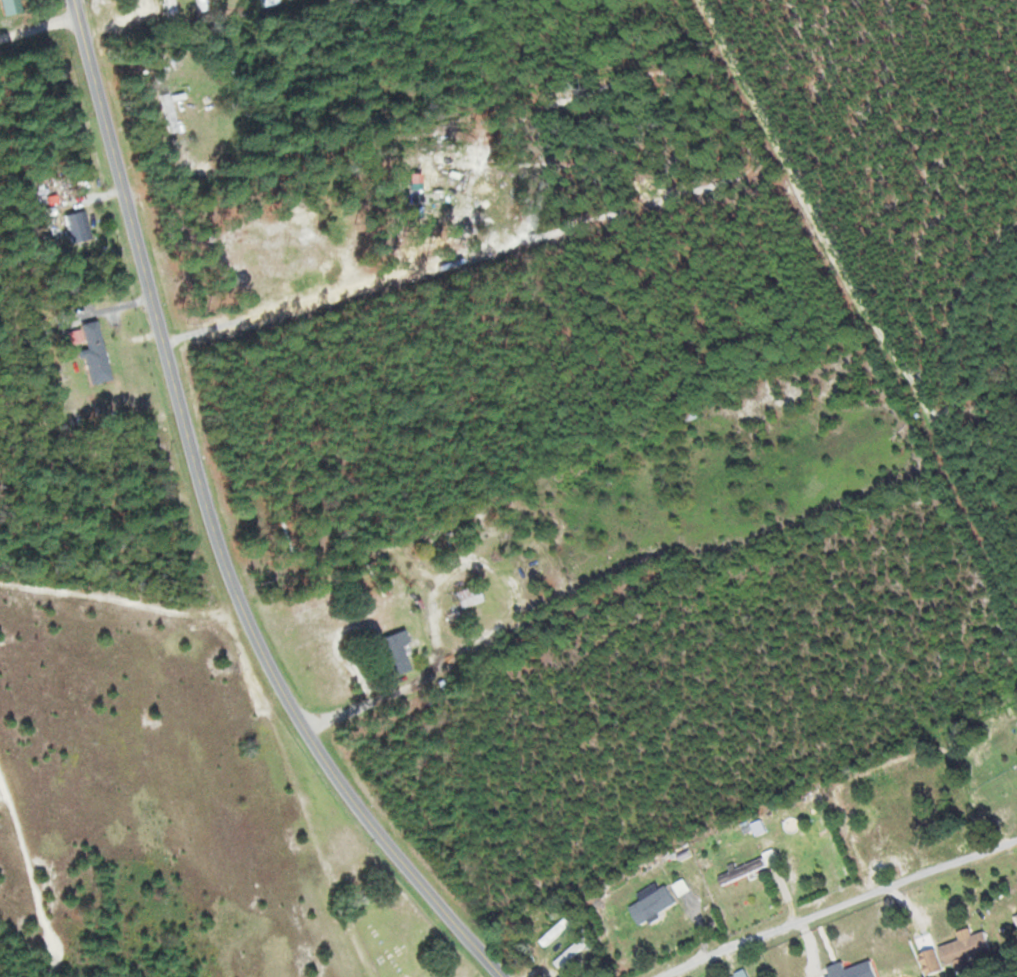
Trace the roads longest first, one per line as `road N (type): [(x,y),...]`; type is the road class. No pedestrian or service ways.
road 1 (tertiary): [(507,976),(344,783),(264,650),(217,527),(76,0)]

